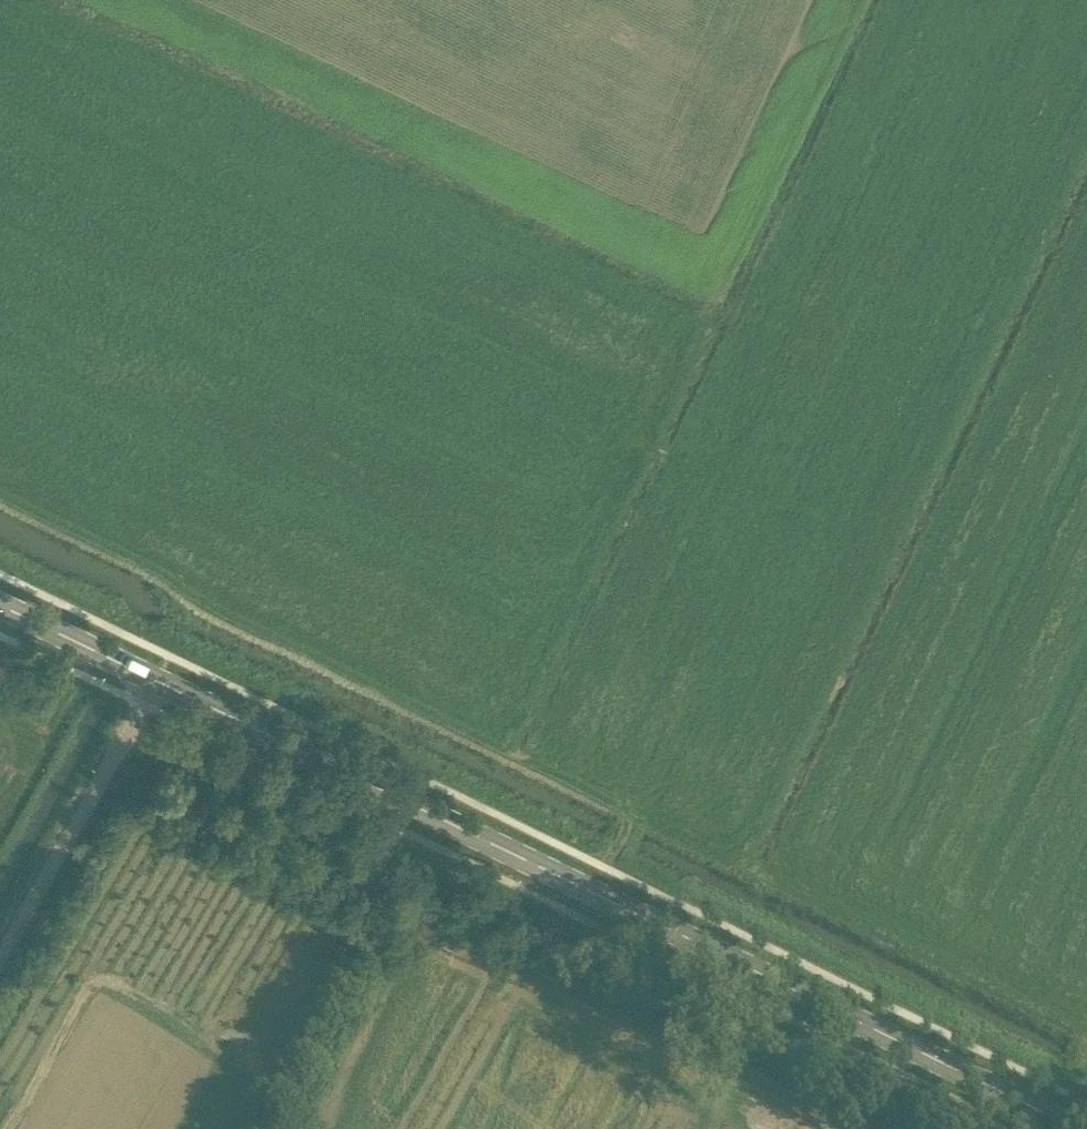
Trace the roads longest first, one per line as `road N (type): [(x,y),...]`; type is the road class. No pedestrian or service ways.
road 1 (primary): [(1076,1128),(156,680)]
road 2 (unclassified): [(0,961),(156,680)]
road 3 (primary): [(156,680),(0,606)]

